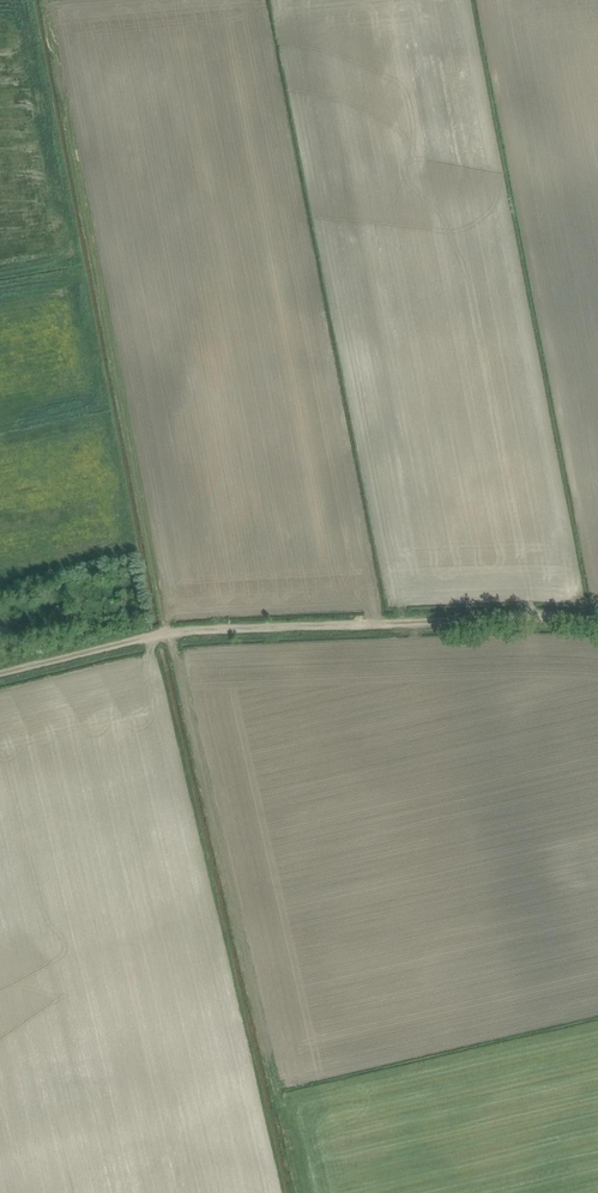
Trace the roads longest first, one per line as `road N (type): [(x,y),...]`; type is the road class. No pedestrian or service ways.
road 1 (track): [(597,623),(207,630),(0,676)]

